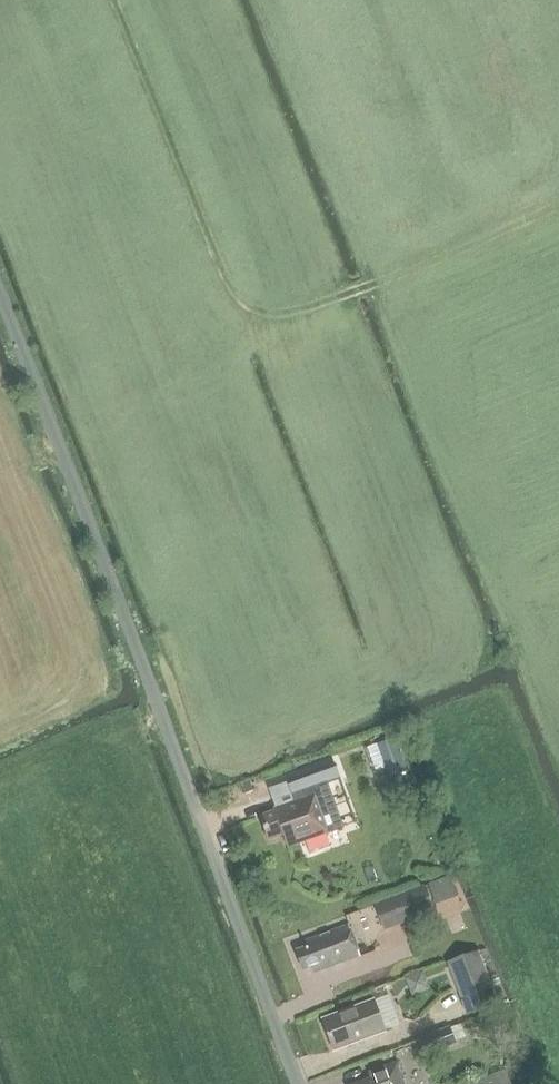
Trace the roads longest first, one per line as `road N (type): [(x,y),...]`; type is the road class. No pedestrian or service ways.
road 1 (unclassified): [(300,1083),(0,298)]
road 2 (track): [(117,0),(218,263),(238,296),(263,311),(296,312),(428,272),(558,209)]

